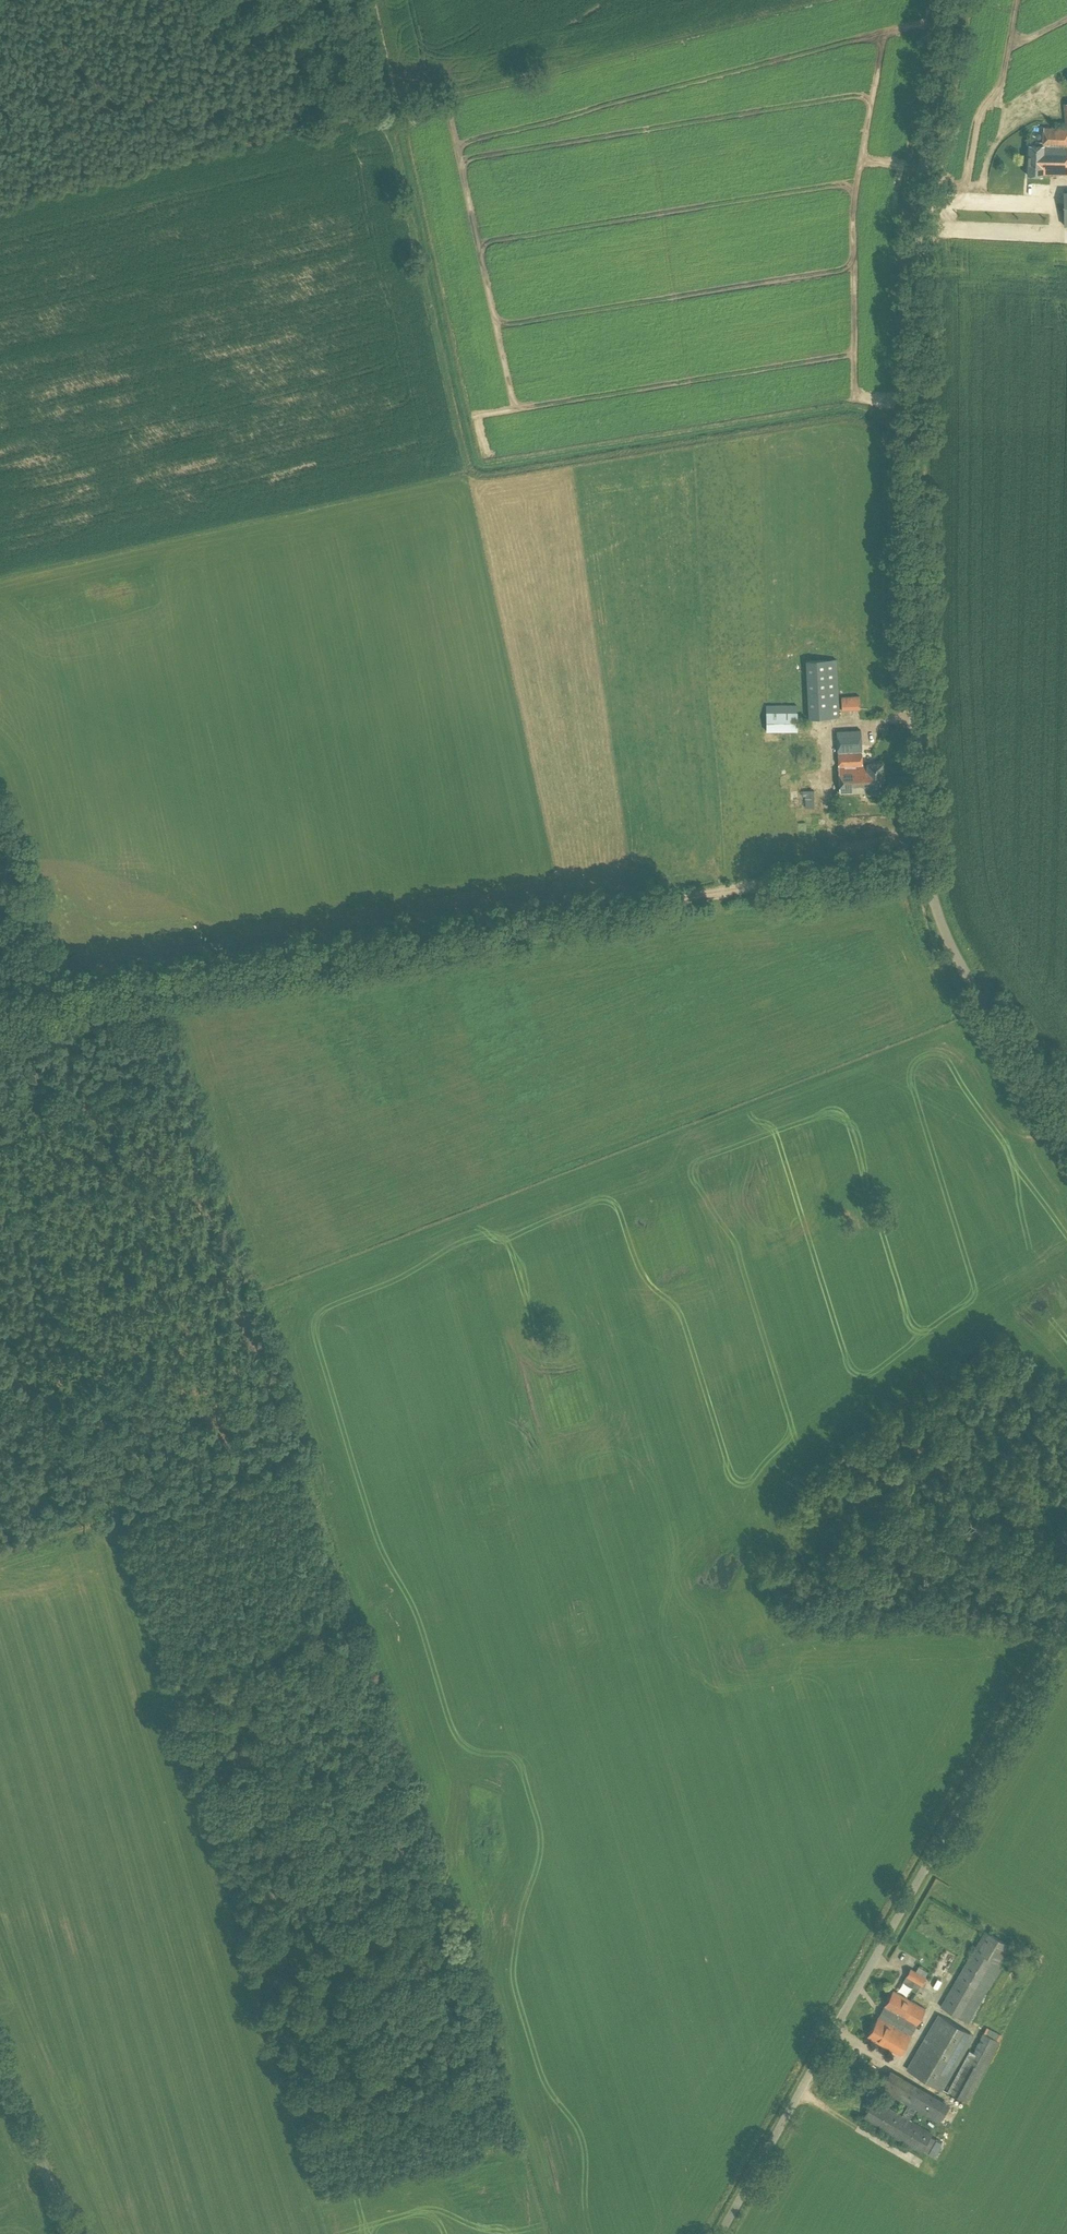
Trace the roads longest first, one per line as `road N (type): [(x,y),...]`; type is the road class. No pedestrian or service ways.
road 1 (unclassified): [(1066,1125),(955,957),(924,858),(914,704),(915,257),(952,0)]
road 2 (track): [(924,858),(0,1003)]
road 3 (unclassified): [(714,2233),(1066,1600)]
road 4 (unclassified): [(74,2233),(0,2075)]

